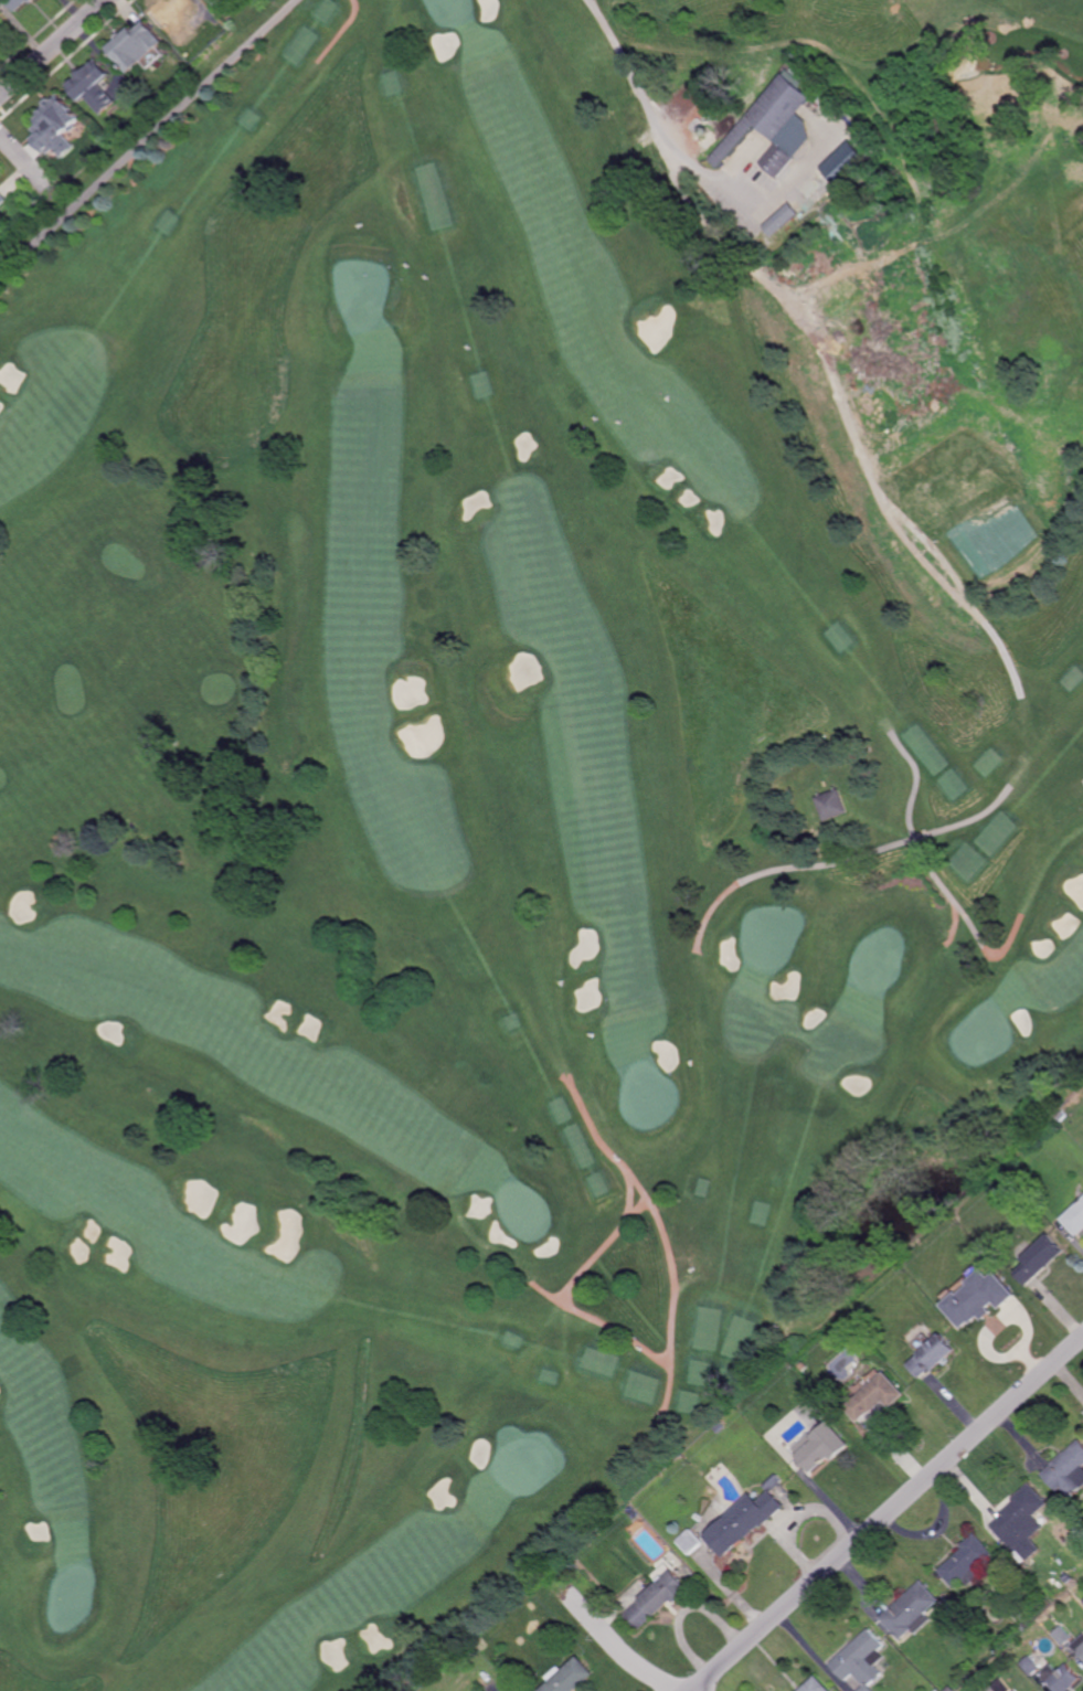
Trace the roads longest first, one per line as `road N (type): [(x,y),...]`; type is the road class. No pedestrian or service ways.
road 1 (residential): [(695,1690),(1082,1340)]
road 2 (residential): [(567,1589),(633,1660),(682,1690)]
road 3 (residential): [(0,102),(111,0)]

